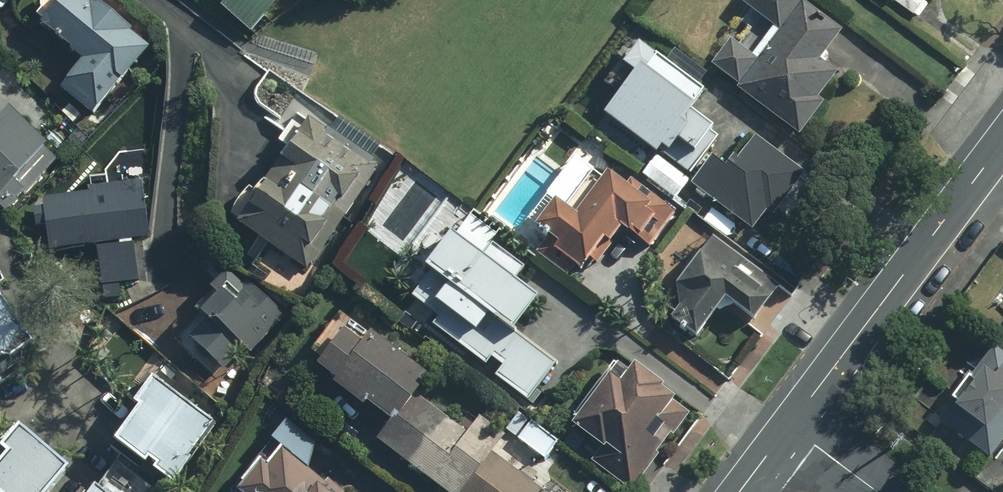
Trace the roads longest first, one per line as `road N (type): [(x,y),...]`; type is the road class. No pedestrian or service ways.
road 1 (secondary): [(1002,141),(791,425)]

